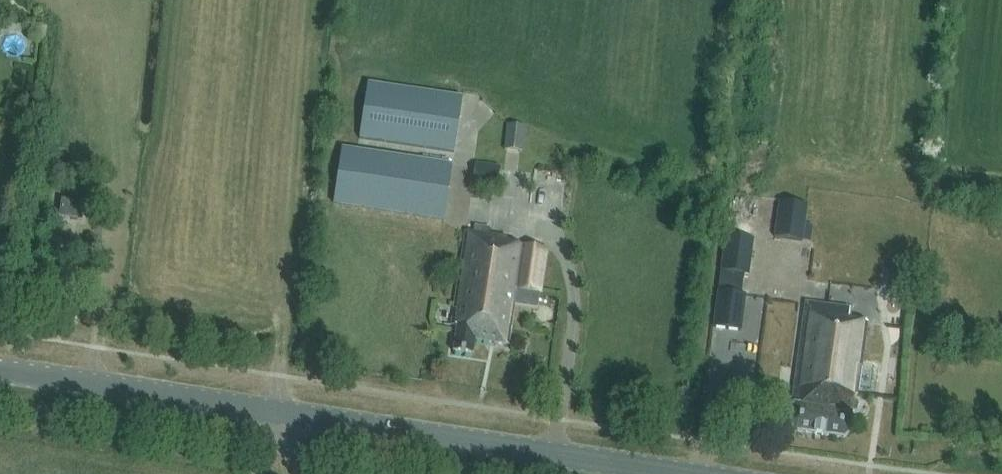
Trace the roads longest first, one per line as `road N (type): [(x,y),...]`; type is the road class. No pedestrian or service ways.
road 1 (tertiary): [(0,370),(686,473)]

